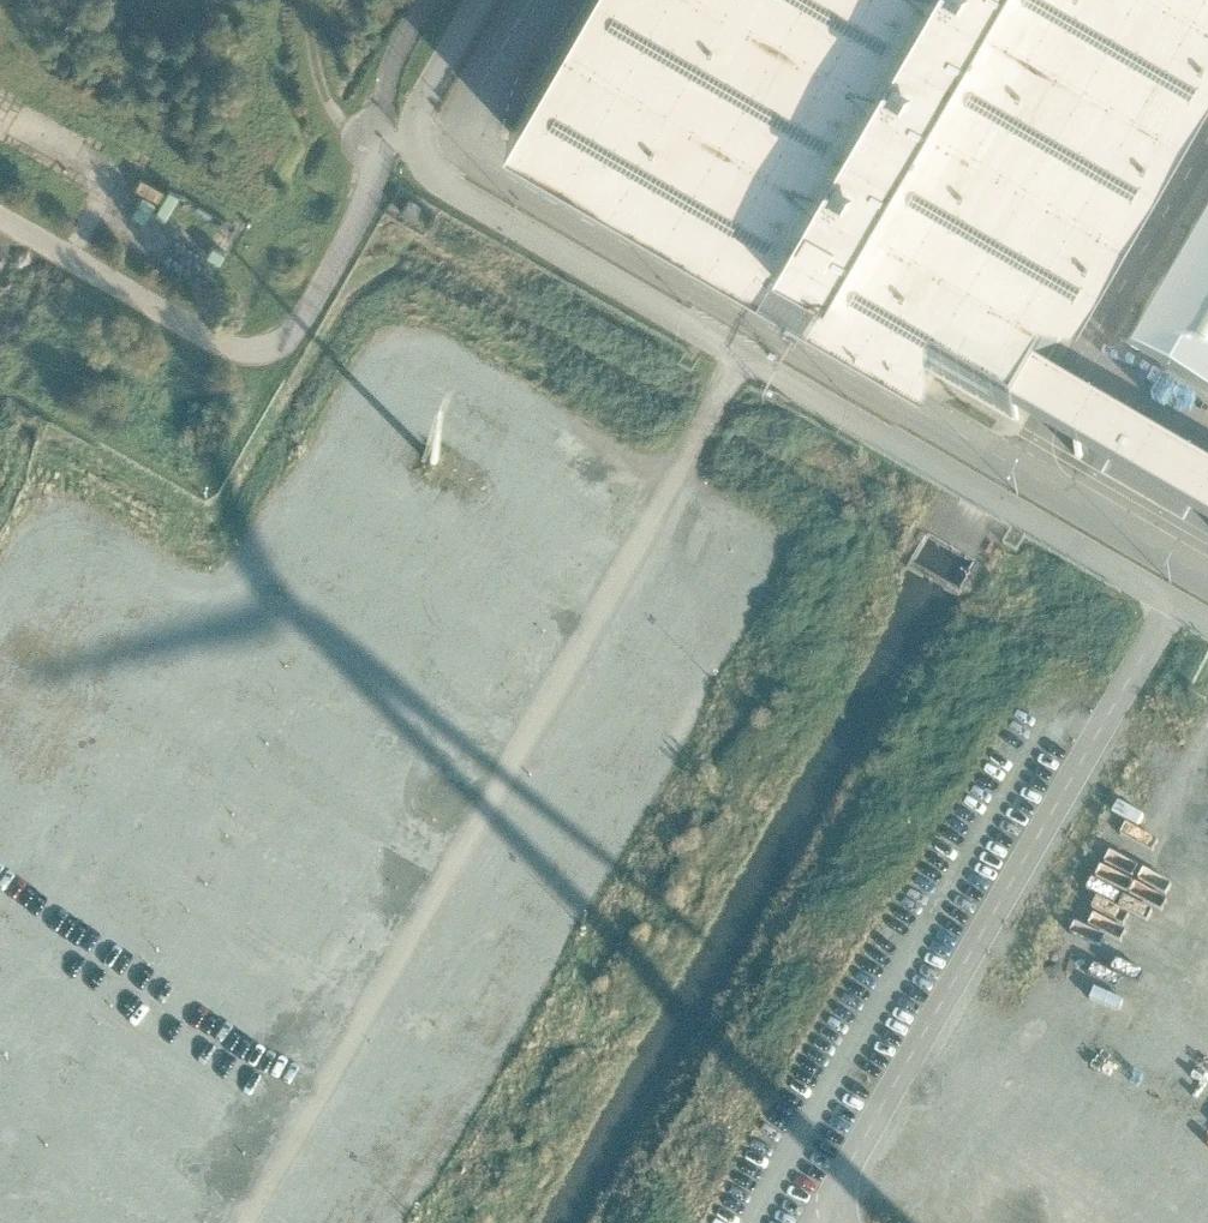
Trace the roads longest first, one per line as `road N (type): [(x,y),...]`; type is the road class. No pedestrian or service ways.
road 1 (unclassified): [(482,0),(418,115),(418,149),(435,175),(1207,625)]
road 2 (unclassified): [(1207,586),(477,154),(464,138),(463,116),(529,0)]
road 3 (track): [(387,137),(353,133),(332,108),(308,0)]

